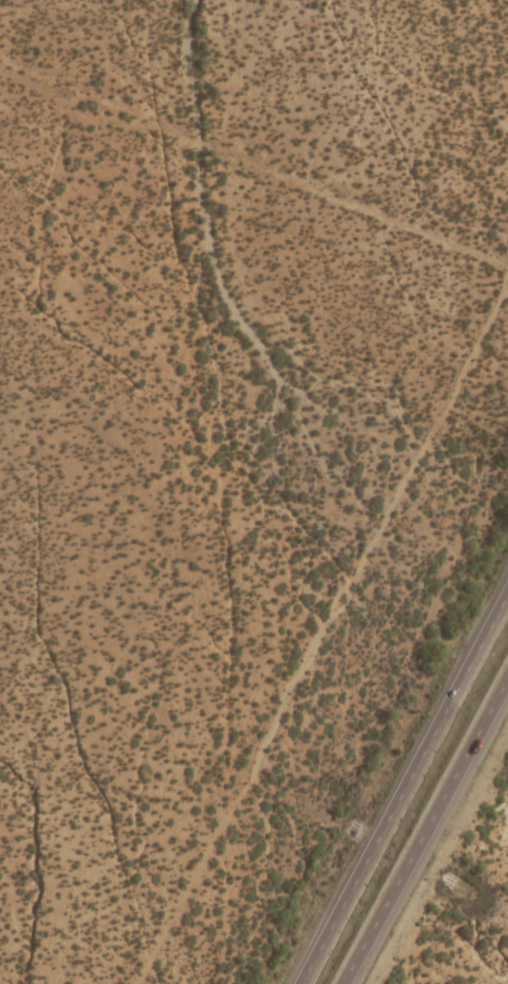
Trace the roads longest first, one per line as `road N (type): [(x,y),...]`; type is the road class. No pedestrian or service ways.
road 1 (residential): [(507,260),(133,983)]
road 2 (residential): [(495,285),(0,49)]
road 3 (trunk): [(507,599),(301,983)]
road 4 (trunk): [(340,983),(507,694)]

